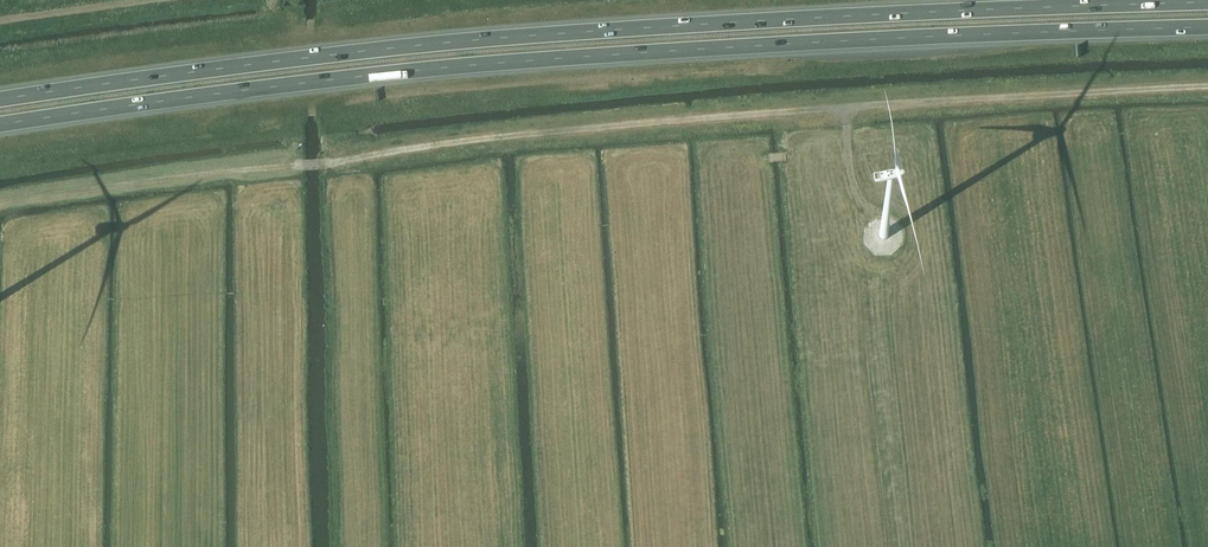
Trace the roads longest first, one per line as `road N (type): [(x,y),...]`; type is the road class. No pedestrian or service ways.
road 1 (track): [(1207,87),(502,137),(0,203)]
road 2 (trunk): [(0,125),(511,63),(1207,27)]
road 3 (trunk): [(1207,0),(511,39),(0,99)]
road 4 (track): [(0,20),(151,0)]

